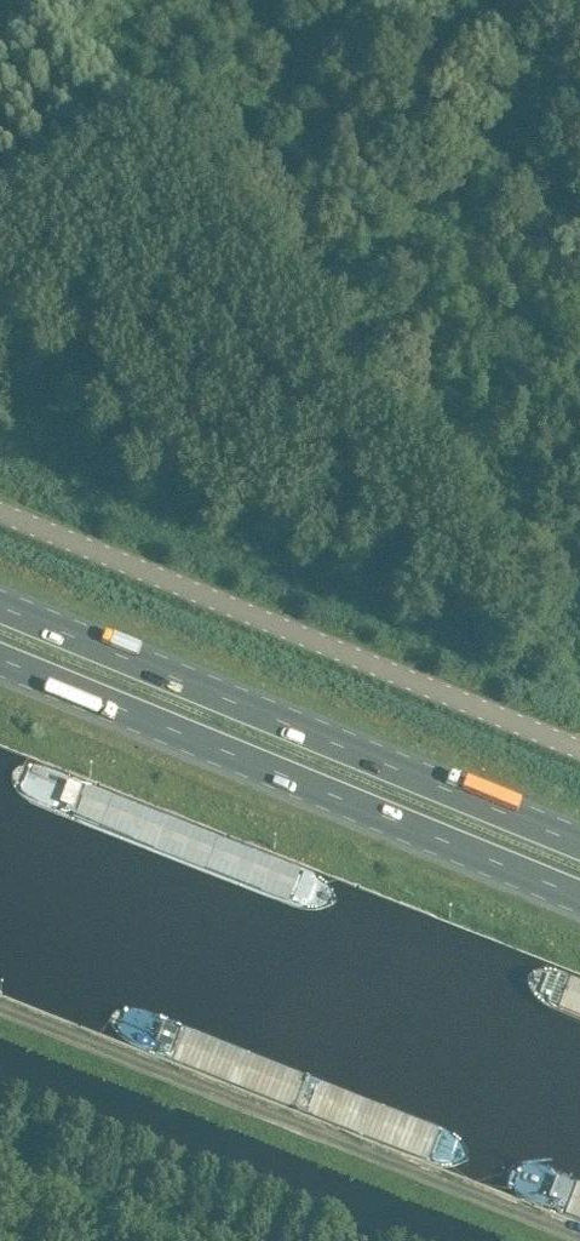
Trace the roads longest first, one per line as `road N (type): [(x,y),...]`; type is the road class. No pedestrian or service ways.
road 1 (trunk): [(579,842),(0,605)]
road 2 (unclassified): [(0,513),(579,750)]
road 3 (trunk): [(0,669),(579,901)]

